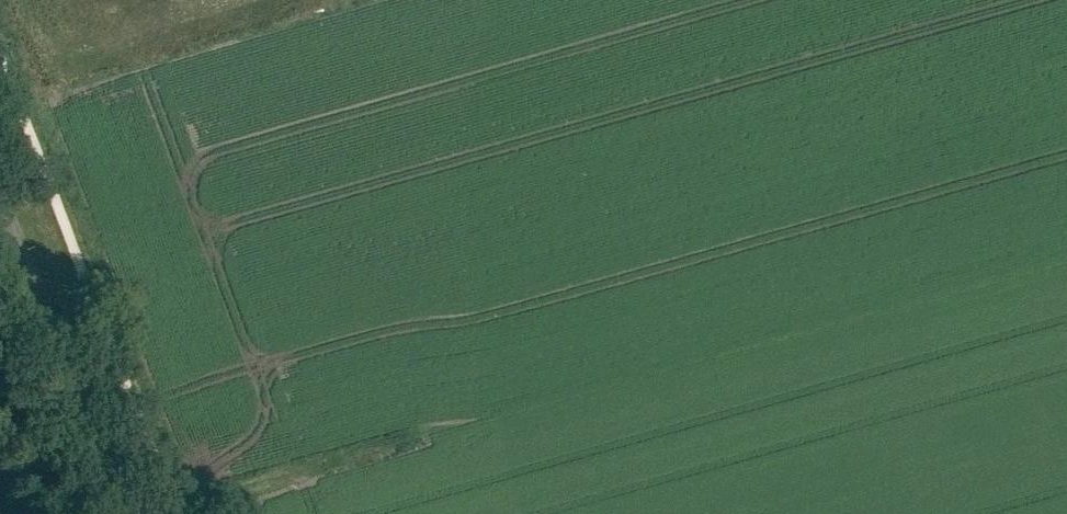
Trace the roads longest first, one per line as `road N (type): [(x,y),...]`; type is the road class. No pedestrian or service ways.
road 1 (tertiary): [(126,513),(0,213)]

